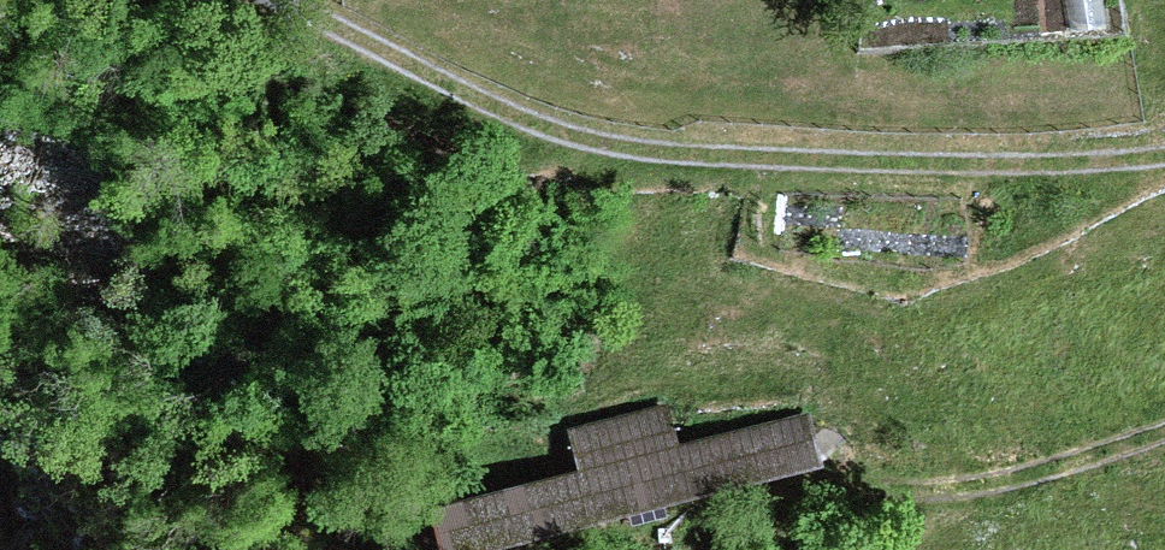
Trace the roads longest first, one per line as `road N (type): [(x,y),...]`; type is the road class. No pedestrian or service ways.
road 1 (track): [(309,0),(445,80),(650,138),(1164,131)]
road 2 (track): [(1164,436),(703,519),(463,549)]

